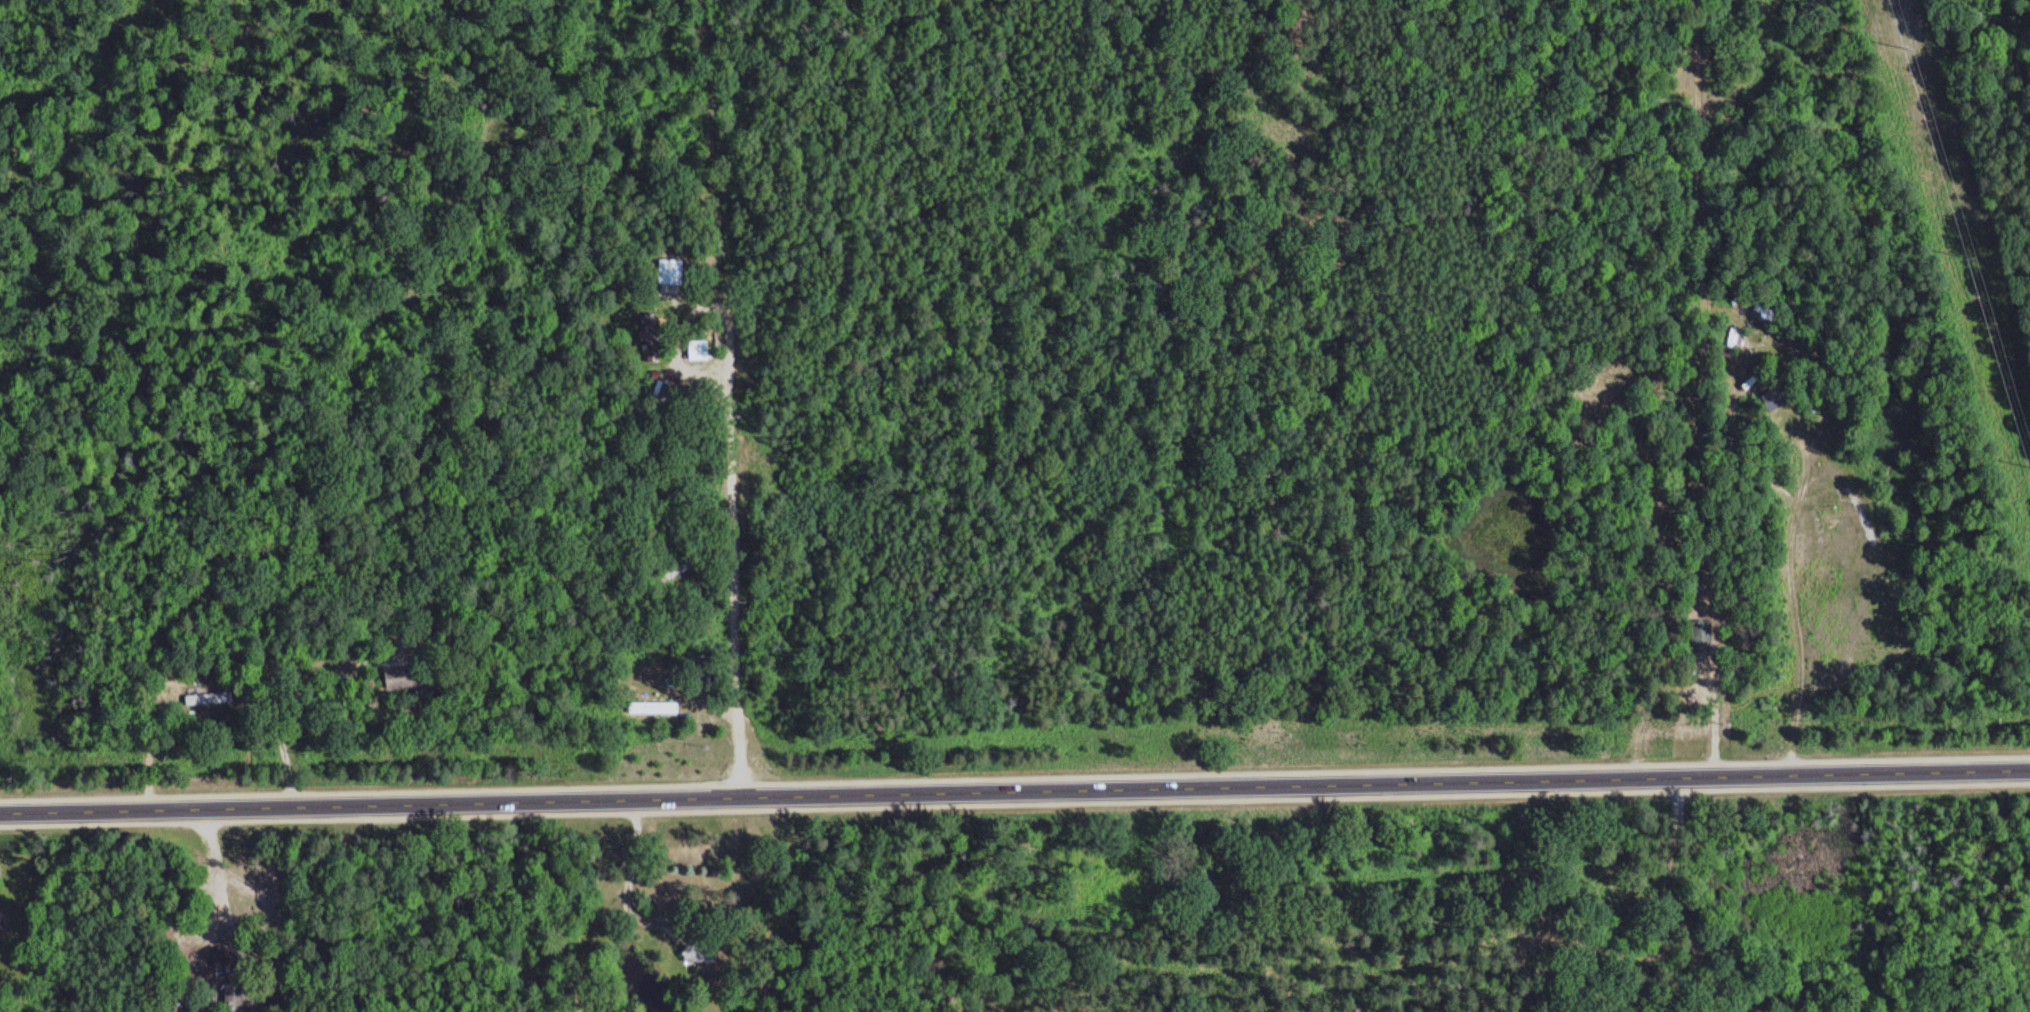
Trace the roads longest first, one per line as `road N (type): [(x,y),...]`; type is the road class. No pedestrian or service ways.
road 1 (primary): [(2029,772),(0,815)]
road 2 (residential): [(742,799),(750,0)]

